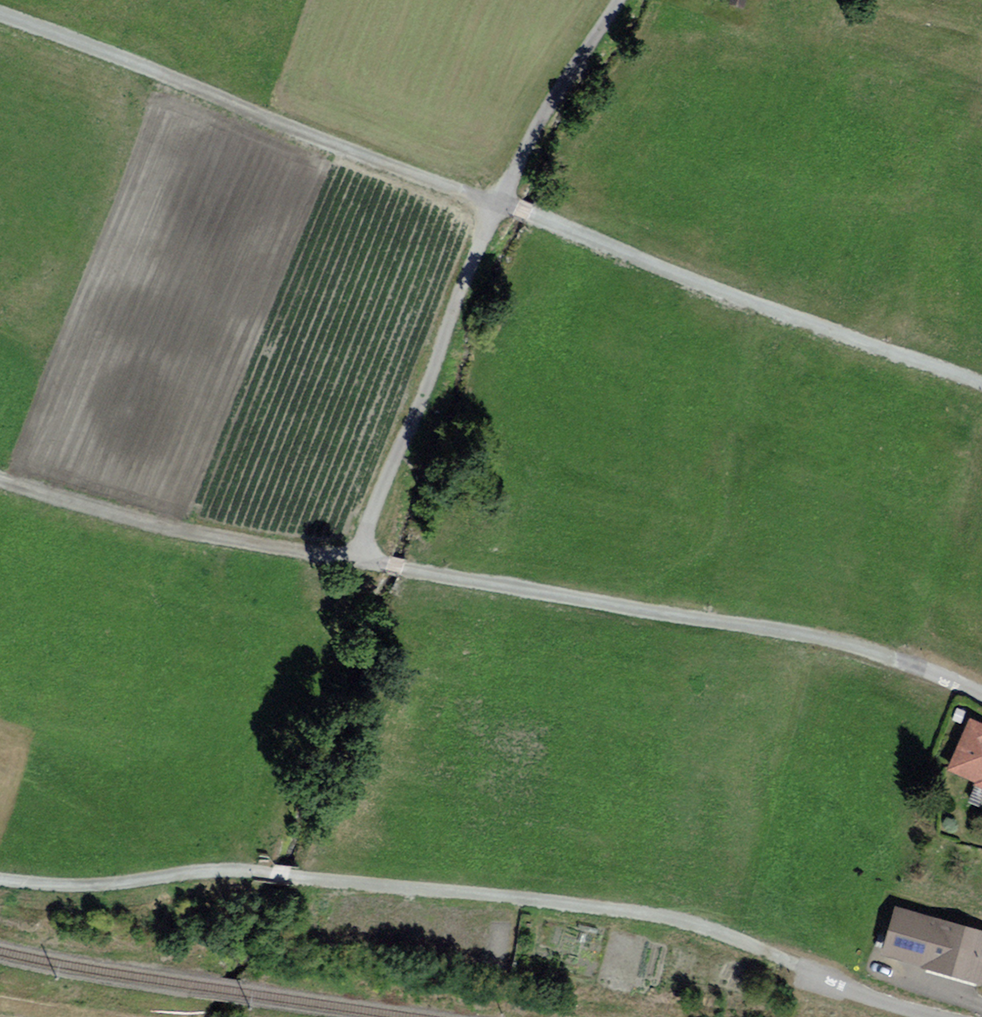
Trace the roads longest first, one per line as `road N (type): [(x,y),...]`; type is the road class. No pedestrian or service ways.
road 1 (track): [(0,15),(679,283),(981,392)]
road 2 (track): [(0,480),(222,542),(793,635),(918,669)]
road 3 (track): [(838,986),(730,937),(521,900),(262,872),(51,886),(0,879)]
road 4 (unclassified): [(615,0),(499,211),(363,560)]

